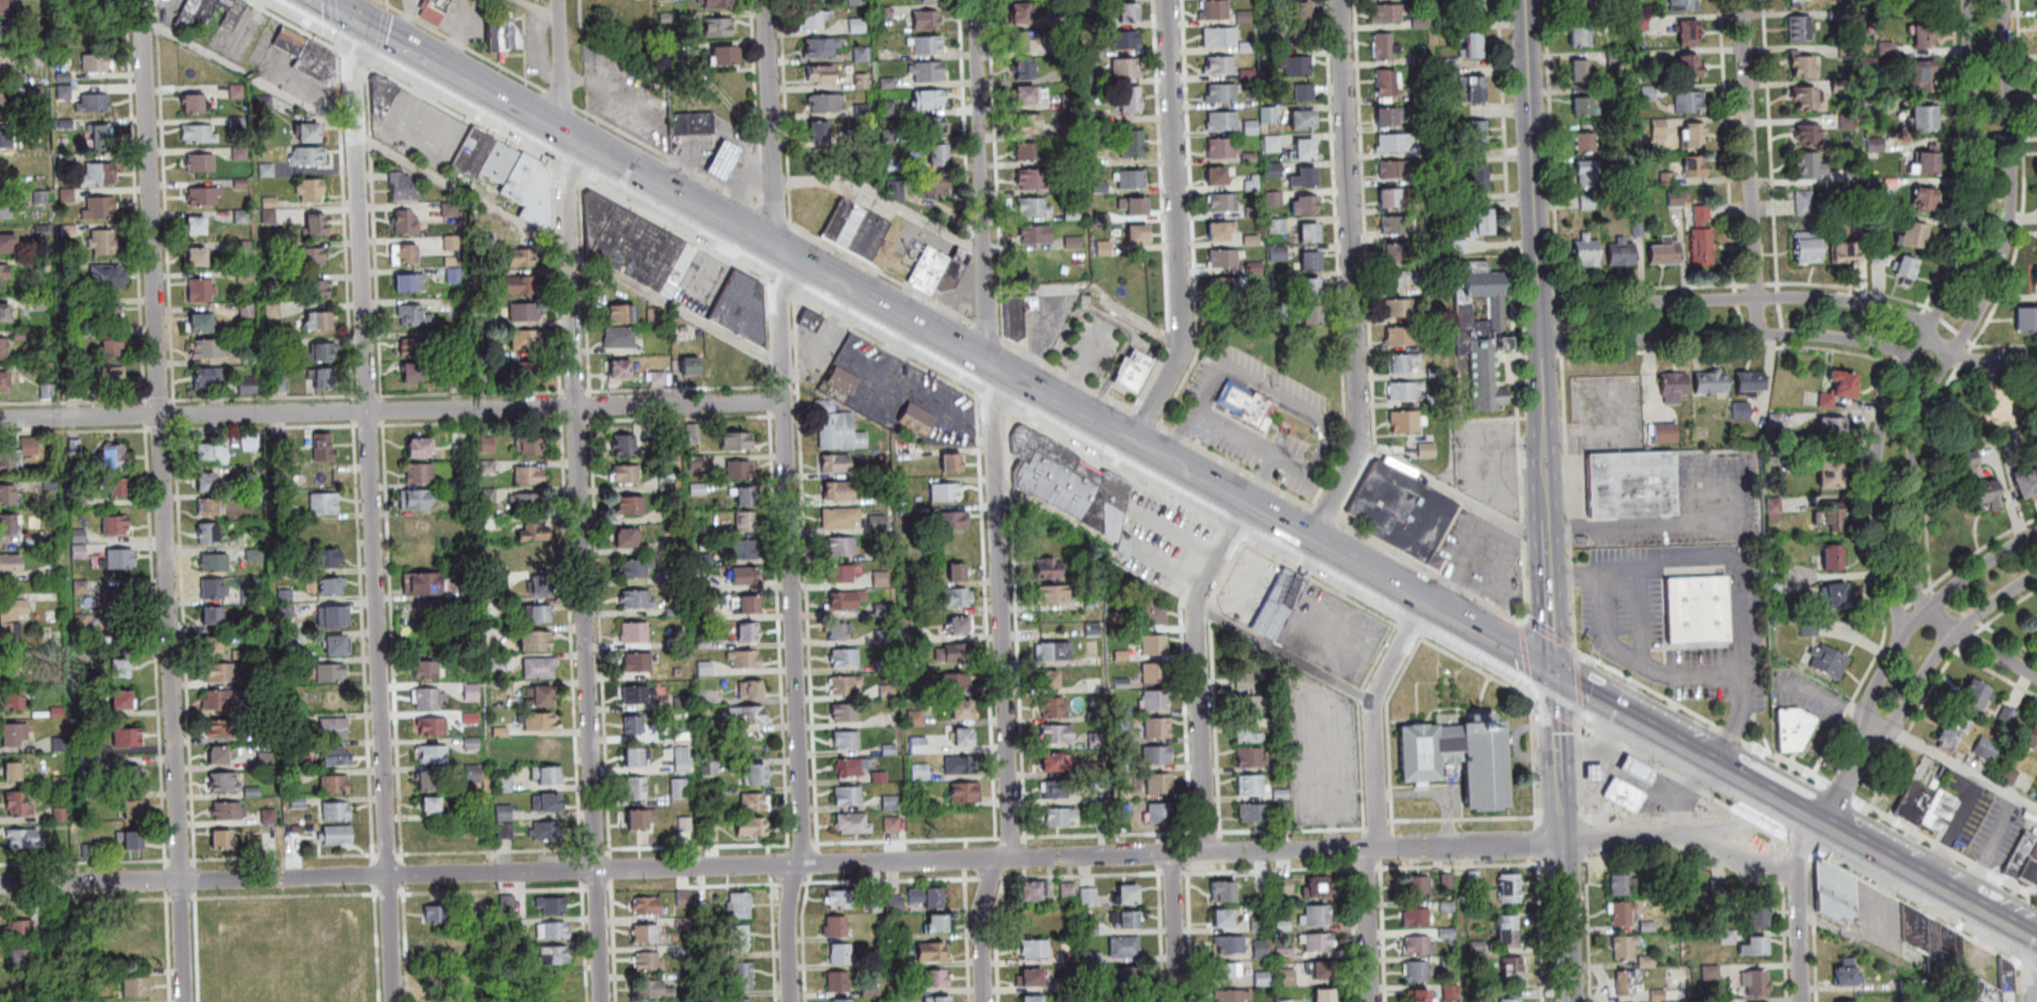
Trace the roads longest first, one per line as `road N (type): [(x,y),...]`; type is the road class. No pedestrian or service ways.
road 1 (residential): [(1695,834),(0,885)]
road 2 (primary): [(1433,611),(446,73)]
road 3 (residential): [(988,1001),(985,913),(1013,838),(977,0)]
road 4 (residential): [(607,1001),(562,0)]
road 5 (residential): [(189,1001),(144,0)]
road 6 (residential): [(396,1001),(357,108)]
road 7 (residential): [(808,849),(770,0)]
road 8 (residential): [(786,401),(0,418)]
road 9 (residential): [(1970,0),(1977,163),(1971,215),(1940,316),(1889,408),(1878,475),(1888,581),(1899,615),(1919,619)]
road 10 (residential): [(1919,619),(1915,482),(1923,418),(1993,288),(2011,233),(2016,178),(2007,0)]
road 11 (residential): [(1310,544),(1363,449),(1343,0)]
road 12 (tertiary): [(1548,500),(1528,0)]
road 13 (primary): [(2036,939),(1629,718)]
road 14 (residential): [(1135,449),(1187,343),(1170,0)]
road 15 (residential): [(1374,1001),(1369,869),(1383,832),(1377,713),(1425,608)]
road 16 (residential): [(1929,336),(1922,319),(1830,299),(1542,306)]
road 17 (residential): [(1543,343),(1786,335),(1902,350),(1929,336)]
road 18 (residential): [(1211,853),(1197,606),(1247,511)]
road 19 (residential): [(1761,335),(1744,0)]
road 20 (residential): [(2036,535),(1968,574),(1907,627),(1869,696),(1871,734)]
road 21 (residential): [(1871,734),(1907,712),(1954,634),(2036,575)]
road 22 (residential): [(1807,1001),(1803,876),(1789,858),(1818,821)]
road 23 (tertiary): [(1555,678),(1548,500)]
road 24 (tertiary): [(1564,841),(1555,678)]
road 25 (tertiary): [(1570,1001),(1564,841)]
road 26 (residential): [(794,1001),(791,922),(808,849)]
road 27 (residential): [(1182,1001),(1177,855)]

